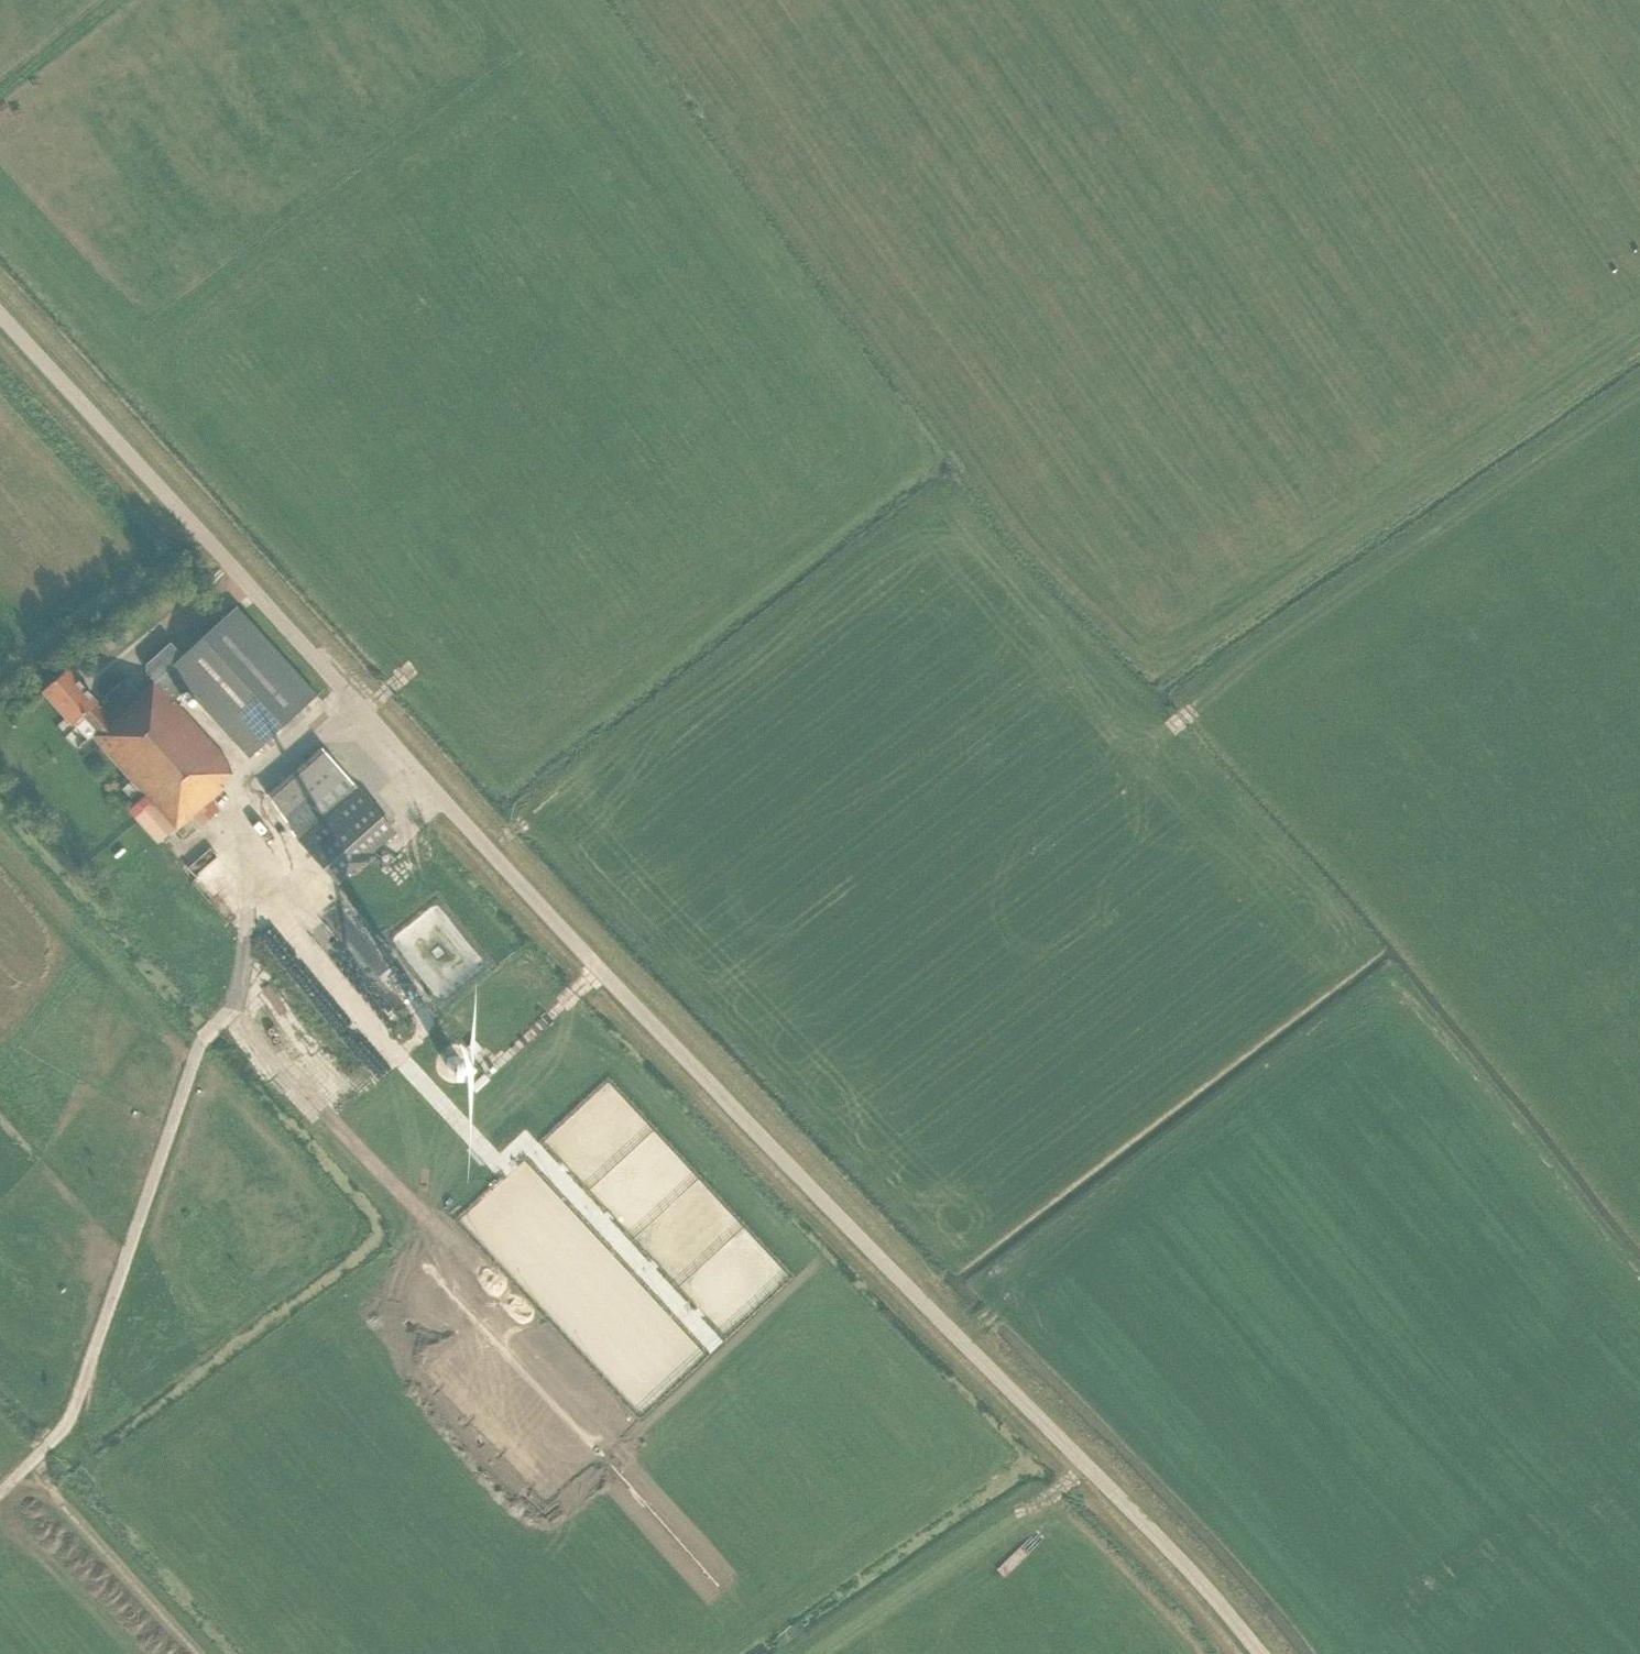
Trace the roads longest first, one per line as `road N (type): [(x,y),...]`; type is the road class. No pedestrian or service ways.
road 1 (unclassified): [(1260,1653),(1223,1605),(686,1060),(0,313)]

